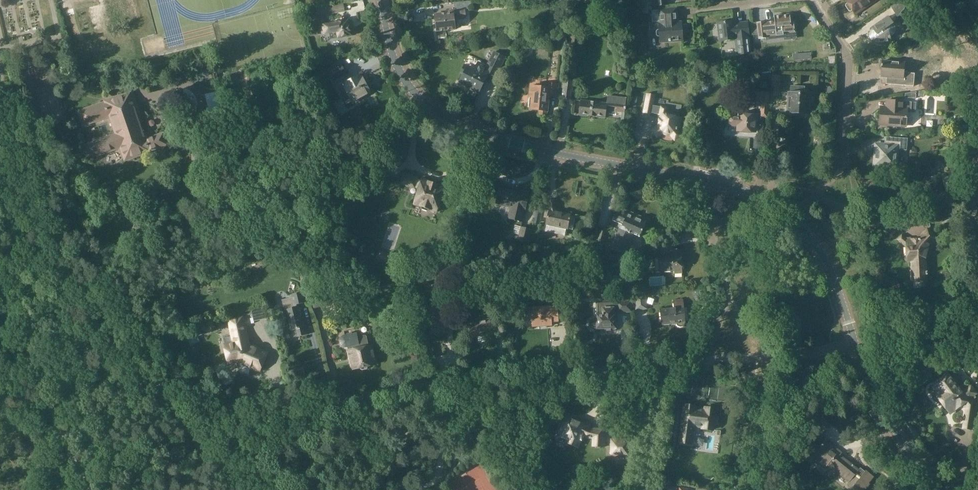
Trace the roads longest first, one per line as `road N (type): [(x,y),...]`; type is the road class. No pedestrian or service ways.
road 1 (residential): [(777,355),(535,364),(286,416)]
road 2 (residential): [(792,219),(747,191),(489,135),(434,111),(414,93)]
road 3 (unclassified): [(414,93),(314,174),(237,198),(204,194),(192,176),(192,127)]
road 4 (residential): [(792,219),(839,172),(847,101),(849,59),(809,0)]
road 5 (residential): [(941,489),(901,445),(855,340)]
road 6 (track): [(59,421),(0,289)]
road 7 (residential): [(855,340),(827,261),(792,219)]
road 8 (residential): [(754,489),(777,355)]

